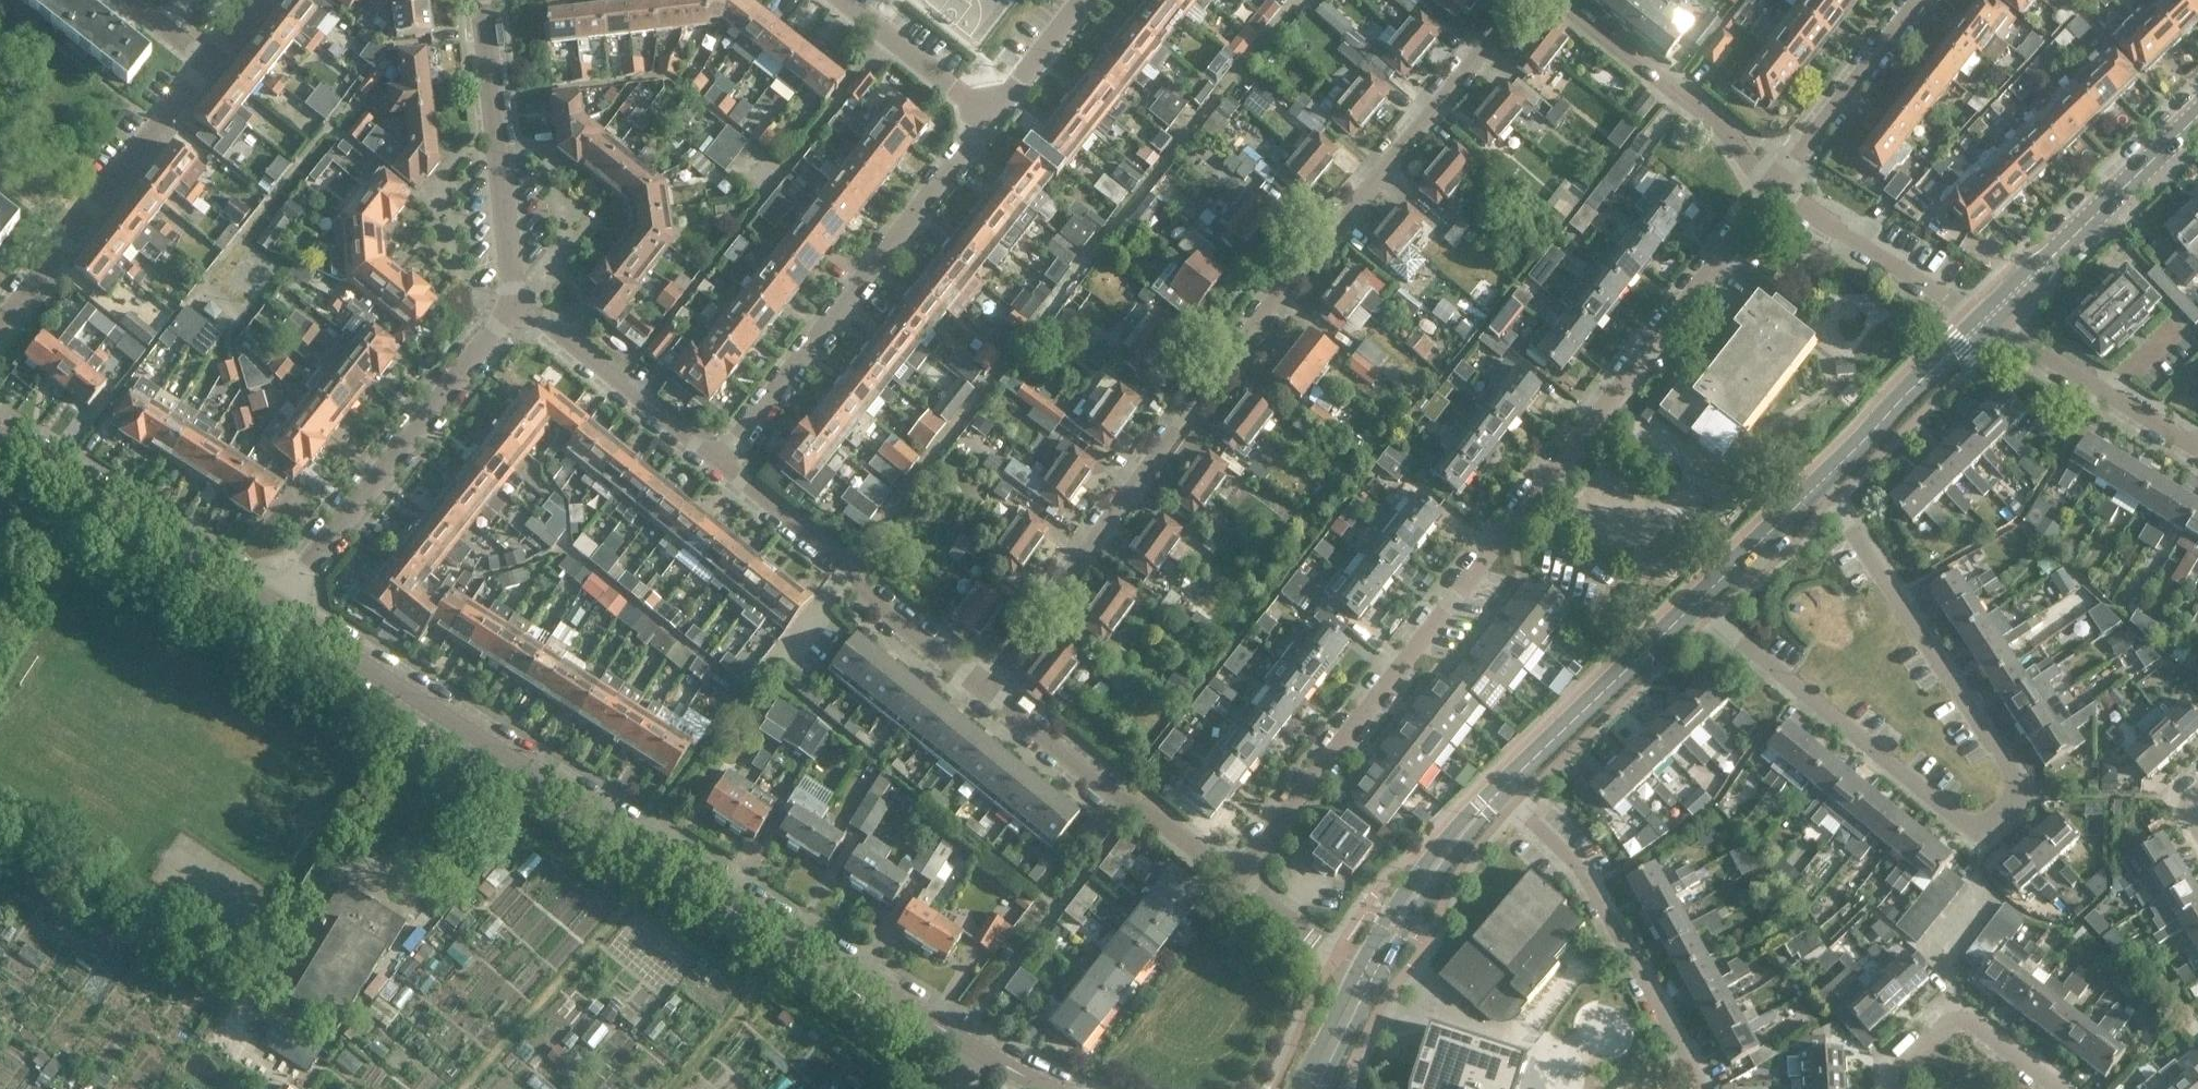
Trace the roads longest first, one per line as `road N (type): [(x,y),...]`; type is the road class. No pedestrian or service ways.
road 1 (residential): [(1234,878),(1778,185)]
road 2 (residential): [(981,689),(1238,344),(1519,0)]
road 3 (residential): [(983,1054),(782,936),(276,607)]
road 4 (residential): [(1818,486),(2010,769),(2018,795),(2000,819),(1984,827),(1958,820),(1696,604)]
road 5 (residential): [(718,464),(989,117)]
road 6 (residential): [(1699,1088),(1588,872),(1498,792)]
road 7 (residential): [(981,689),(862,594),(845,564),(718,464)]
road 8 (residential): [(307,565),(515,307)]
road 9 (residential): [(276,607),(0,437)]
road 10 (residential): [(1234,878),(1146,811),(1112,795),(981,689)]
road 11 (residential): [(515,307),(483,0)]
road 12 (tertiary): [(1986,320),(2197,117)]
road 13 (residential): [(1778,185),(1560,0)]
road 14 (tertiary): [(1498,792),(1696,604)]
road 15 (residential): [(718,464),(515,307)]
road 16 (residential): [(1986,320),(1778,185)]
road 17 (residential): [(2197,450),(1986,320)]
road 18 (tertiary): [(1818,486),(1986,320)]
road 19 (residential): [(1778,185),(1923,0)]
road 20 (tertiary): [(1498,792),(1457,824),(1416,876),(1360,971)]
road 21 (tertiary): [(1378,980),(1498,792)]
road 22 (residential): [(1893,1088),(1894,1074),(1963,1020),(2055,1088)]
road 23 (residential): [(82,230),(208,62)]
road 24 (residential): [(989,117),(841,0)]
road 25 (tertiary): [(1696,604),(1818,486)]
road 26 (residential): [(1360,971),(1234,878)]
road 27 (residential): [(989,117),(1083,0)]
road 28 (tertiary): [(1360,971),(1297,1088)]
road 29 (residential): [(0,329),(82,230)]
road 30 (tertiary): [(1324,1088),(1378,980)]

